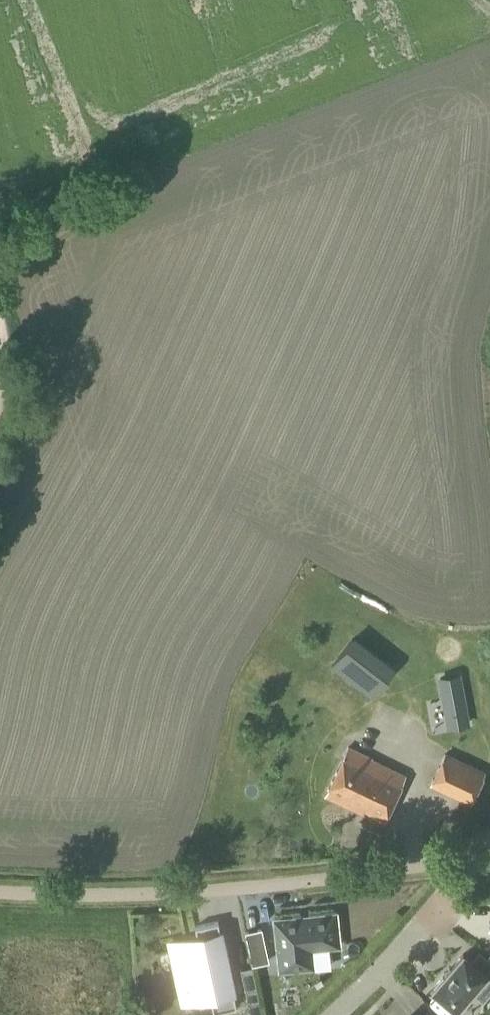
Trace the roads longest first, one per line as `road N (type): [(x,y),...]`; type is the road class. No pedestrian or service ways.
road 1 (residential): [(489,857),(149,895),(0,892)]
road 2 (residential): [(446,895),(334,1014)]

